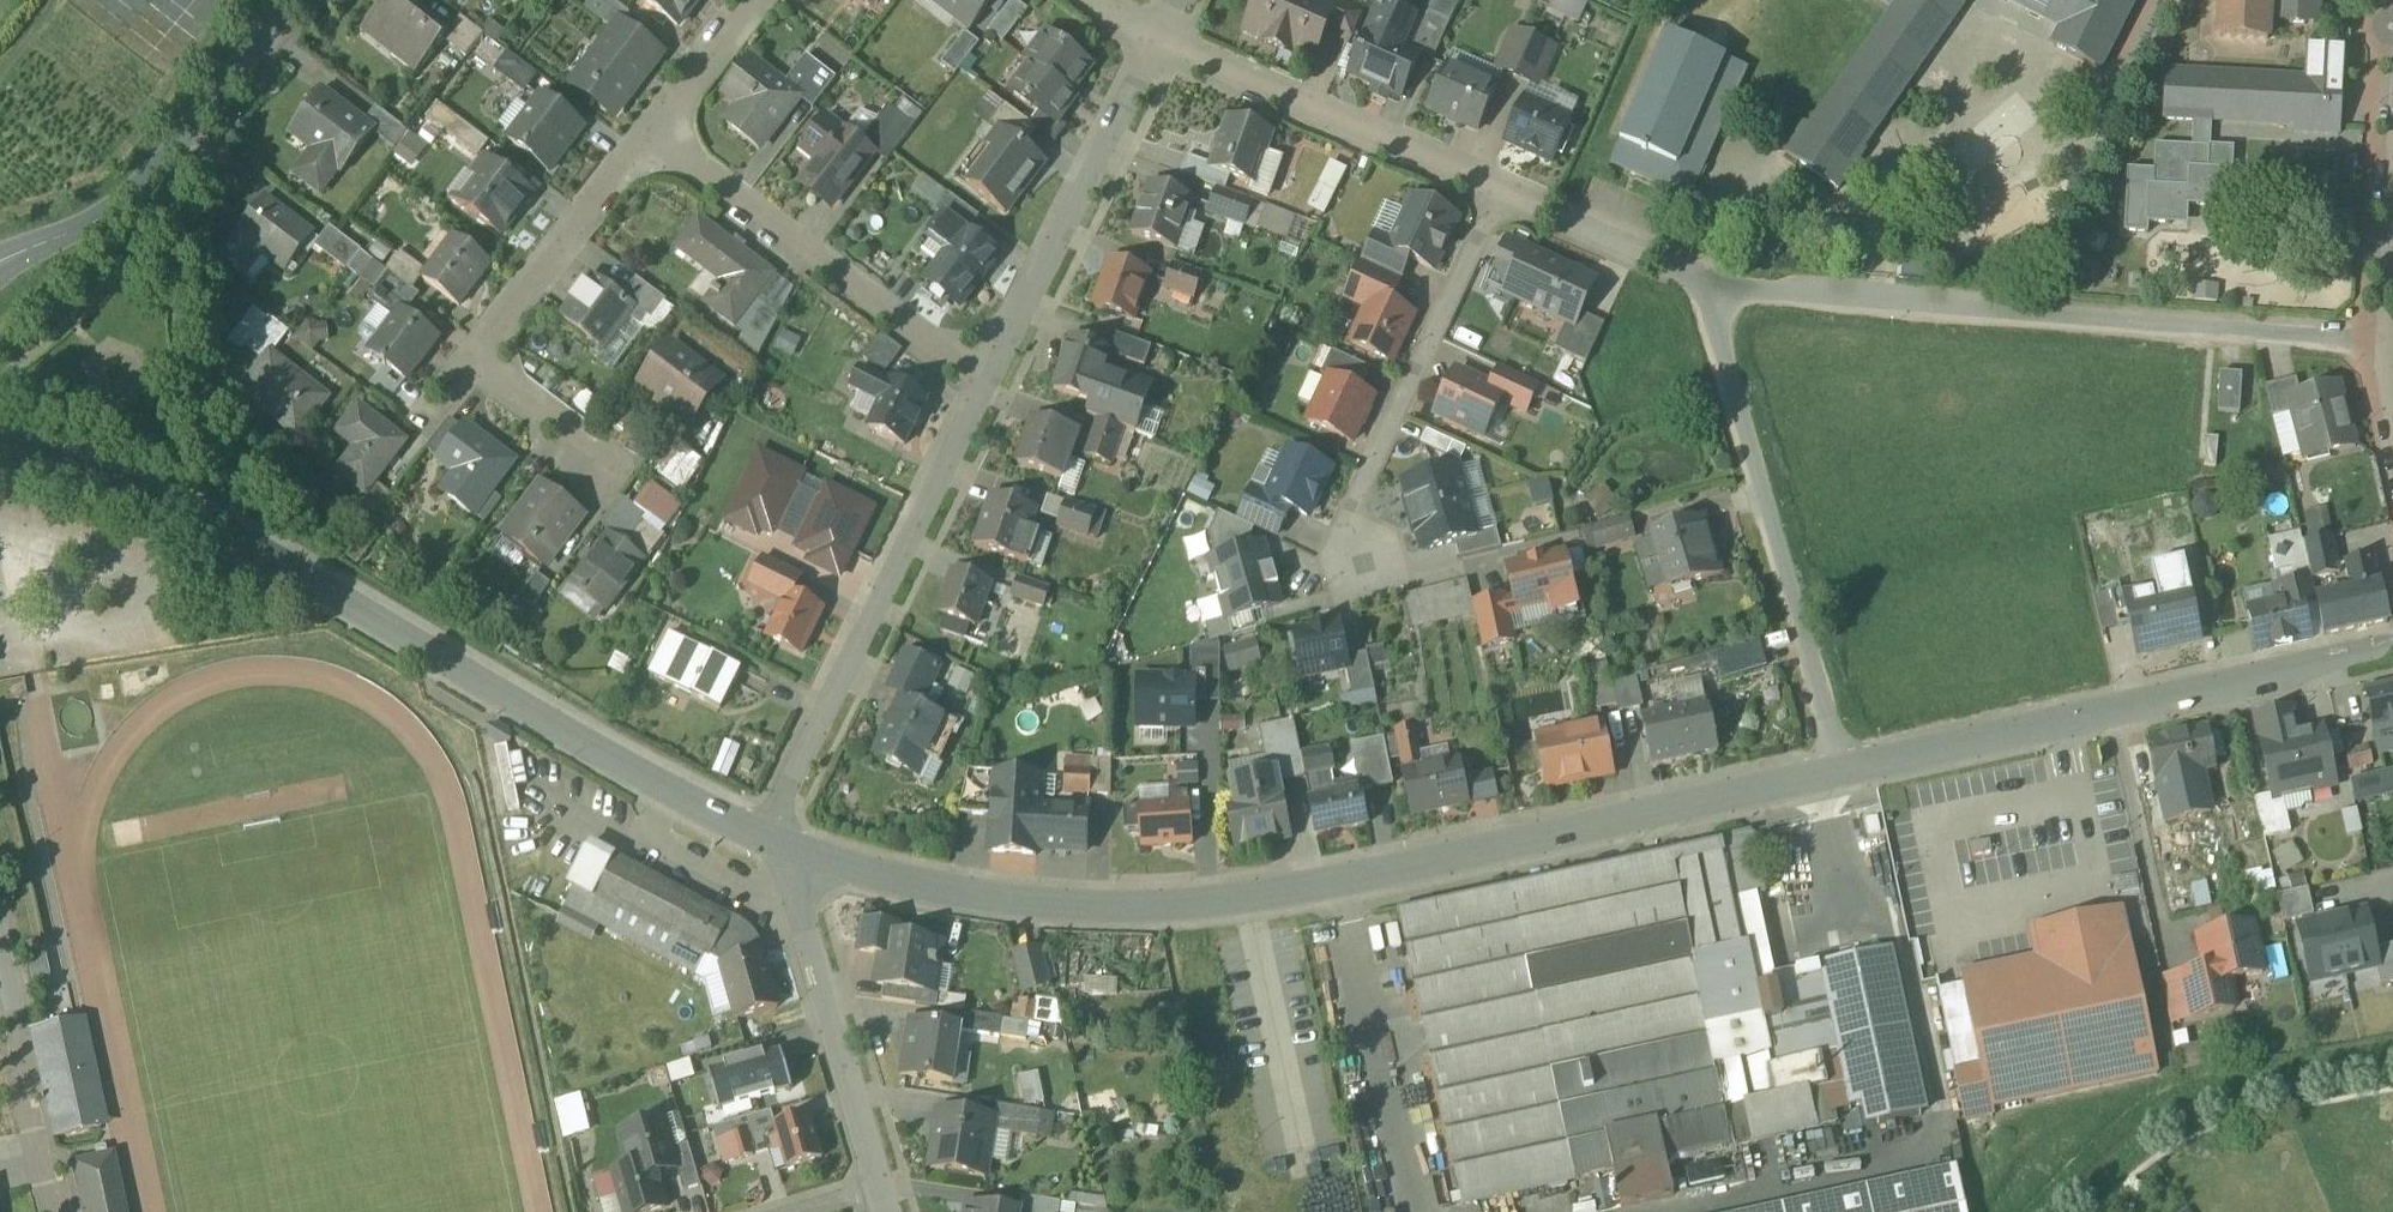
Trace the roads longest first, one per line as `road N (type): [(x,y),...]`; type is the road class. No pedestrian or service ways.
road 1 (tertiary): [(779,842),(944,896),(1094,909),(1216,904),(1321,889),(1845,767)]
road 2 (tertiary): [(779,842),(724,821),(547,720),(258,543),(0,447)]
road 3 (residential): [(1720,282),(2385,331)]
road 4 (tertiary): [(1845,767),(2359,656),(2392,640)]
road 5 (residential): [(986,387),(776,815),(779,842)]
road 6 (residential): [(1720,282),(1718,339),(1845,767)]
road 7 (residential): [(654,129),(986,387)]
road 8 (residential): [(1503,201),(1355,513),(1370,568)]
road 9 (tertiary): [(294,0),(161,169),(107,216),(8,258)]
road 10 (residential): [(1160,43),(986,387)]
road 11 (residential): [(1160,43),(1503,201)]
road 12 (residential): [(779,842),(881,1190)]
road 13 (residential): [(654,129),(480,368)]
road 14 (residential): [(56,1211),(0,948)]
road 15 (residential): [(1503,201),(1720,282)]
road 16 (residential): [(2392,127),(2385,331)]
road 17 (residential): [(758,0),(654,129)]
road 18 (residential): [(480,368),(602,457)]

